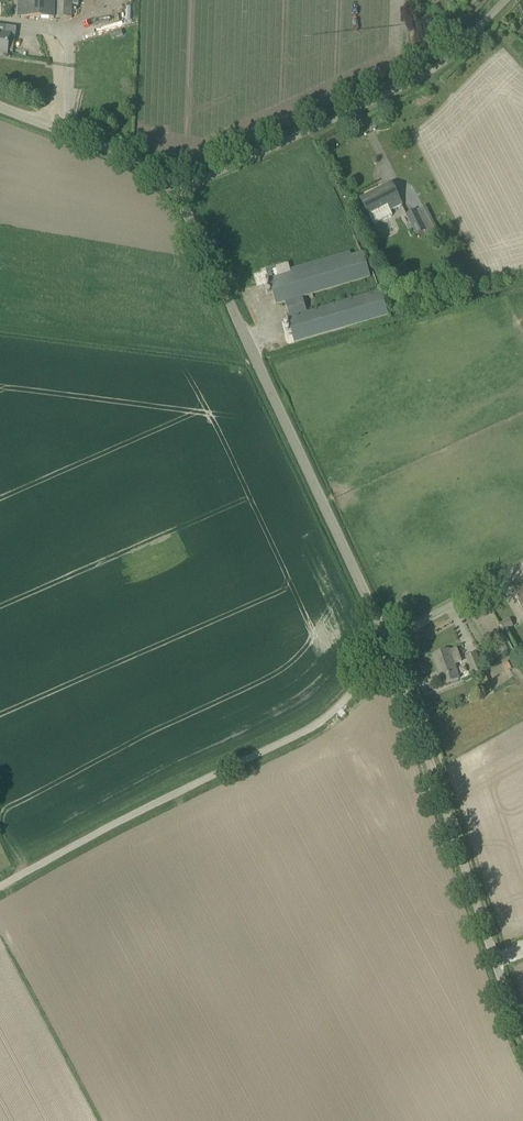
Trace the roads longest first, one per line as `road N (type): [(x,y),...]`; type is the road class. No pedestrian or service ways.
road 1 (unclassified): [(384,641),(176,197)]
road 2 (unclassified): [(0,886),(312,727),(373,668),(384,641)]
road 3 (unclassified): [(522,1026),(384,641)]
road 4 (unclassified): [(176,197),(447,60),(507,0)]
road 5 (unclassified): [(176,197),(136,160),(0,106)]
road 6 (unclassified): [(384,641),(522,564)]

